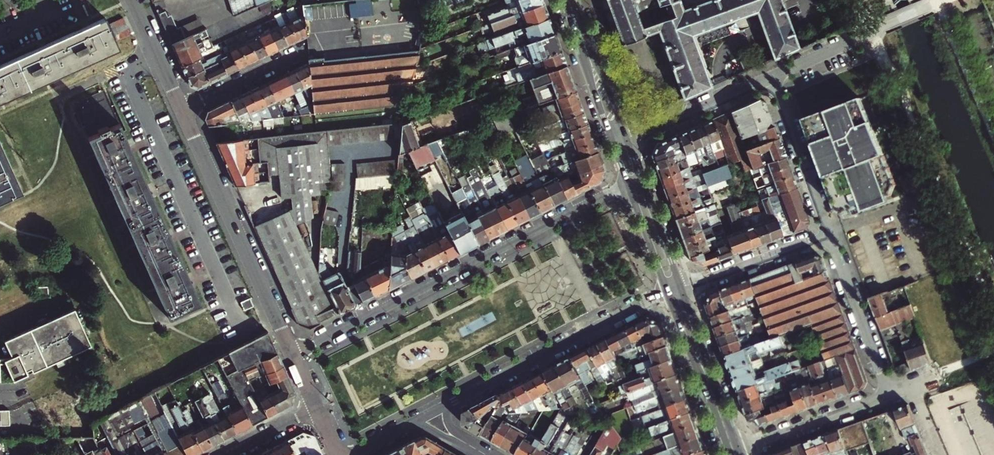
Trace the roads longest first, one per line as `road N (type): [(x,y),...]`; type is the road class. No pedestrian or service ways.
road 1 (residential): [(628,185),(294,354)]
road 2 (residential): [(426,418),(668,292)]
road 3 (residential): [(184,108),(294,354)]
road 4 (residential): [(891,394),(832,233)]
road 5 (residential): [(891,394),(734,453)]
road 6 (residential): [(832,233),(774,77)]
road 7 (residential): [(681,287),(832,233)]
road 8 (residential): [(774,77),(627,140)]
road 9 (residential): [(184,108),(307,49)]

